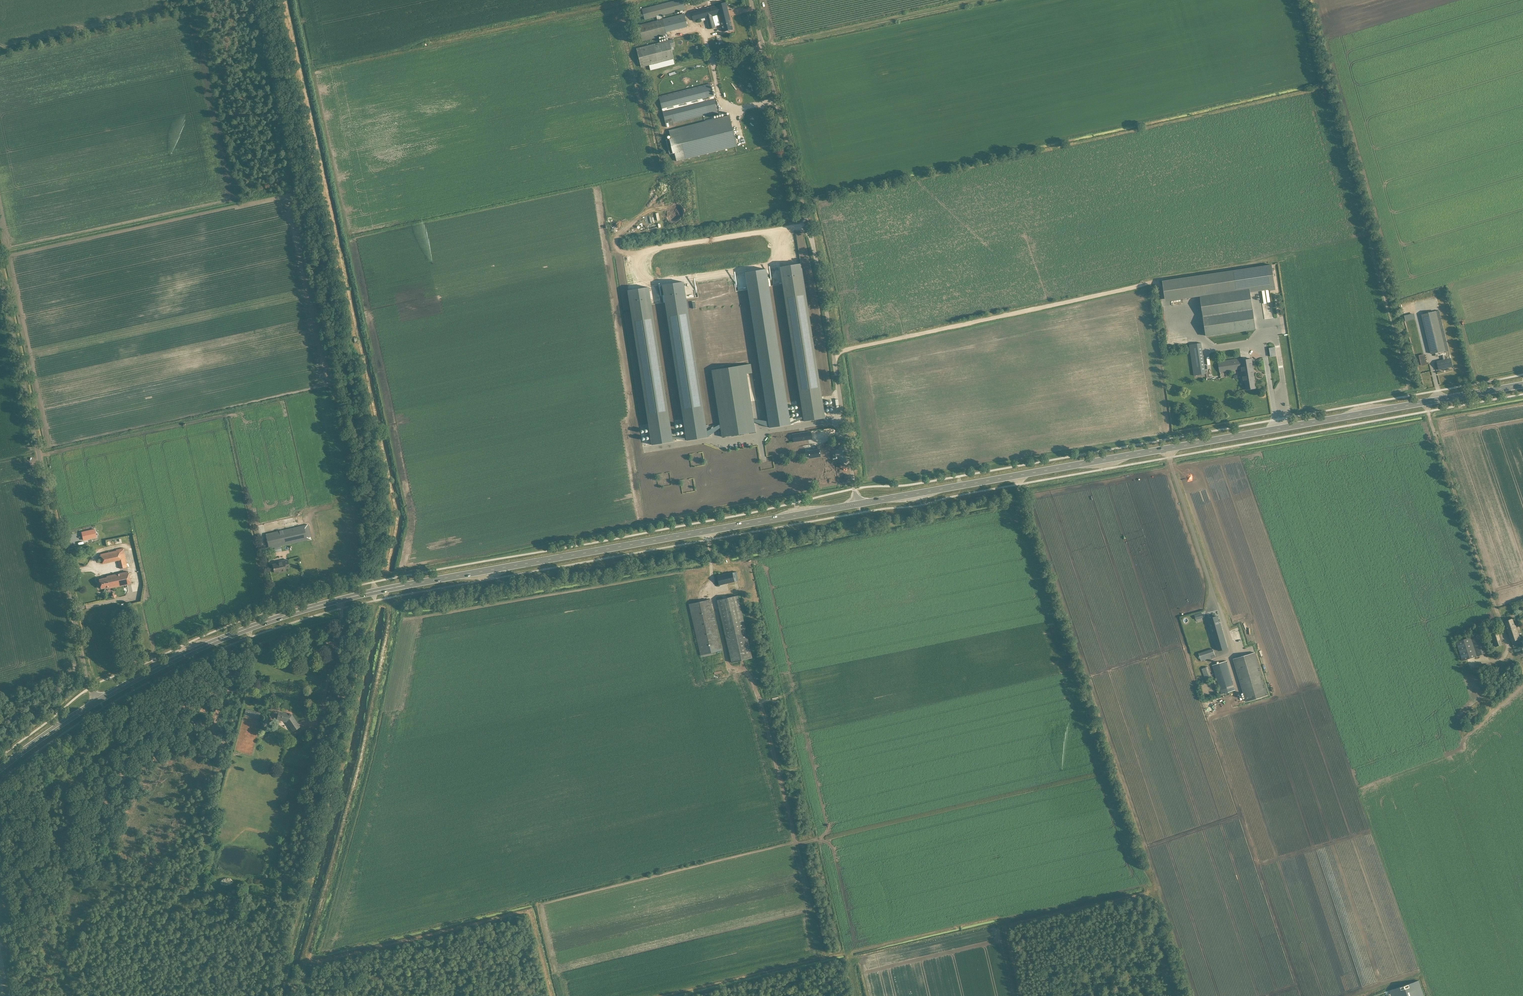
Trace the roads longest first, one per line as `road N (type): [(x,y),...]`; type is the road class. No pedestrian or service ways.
road 1 (primary): [(98,700),(211,643),(339,599),(859,504)]
road 2 (primary): [(859,504),(1522,384)]
road 3 (track): [(374,582),(385,574),(395,518),(283,0)]
road 4 (unclassified): [(859,504),(817,256),(749,0)]
road 5 (track): [(1279,261),(1157,281),(834,354)]
road 6 (unclassified): [(98,700),(86,675),(0,272)]
road 7 (track): [(280,995),(375,600)]
road 8 (track): [(982,0),(761,48)]
road 9 (track): [(428,44),(637,0)]
road 10 (track): [(220,801),(257,625)]
road 11 (primary): [(0,770),(98,700)]

